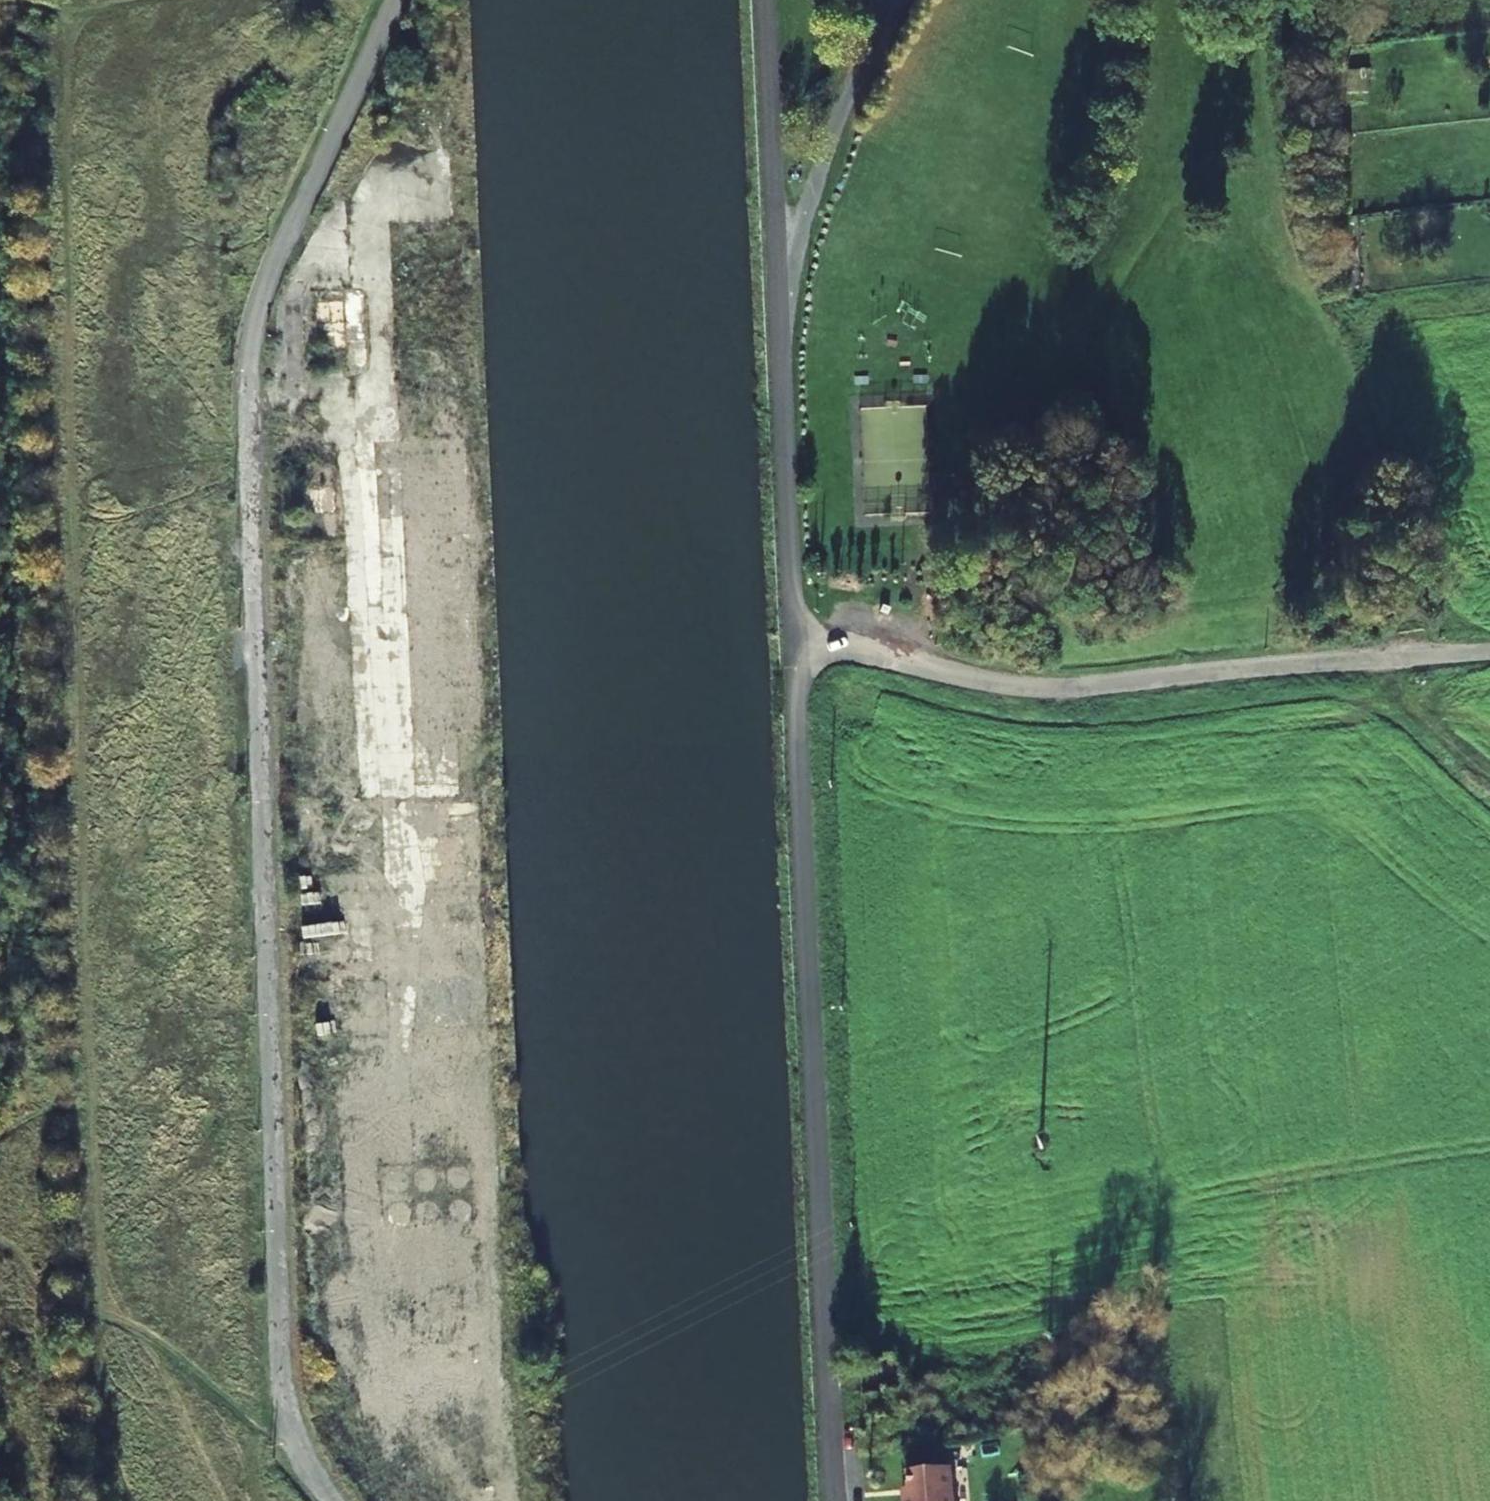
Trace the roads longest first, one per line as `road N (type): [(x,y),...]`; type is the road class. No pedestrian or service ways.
road 1 (residential): [(837,1500),(790,641)]
road 2 (residential): [(790,641),(1017,696),(1489,649)]
road 3 (residential): [(790,641),(783,279),(834,137),(905,0)]

